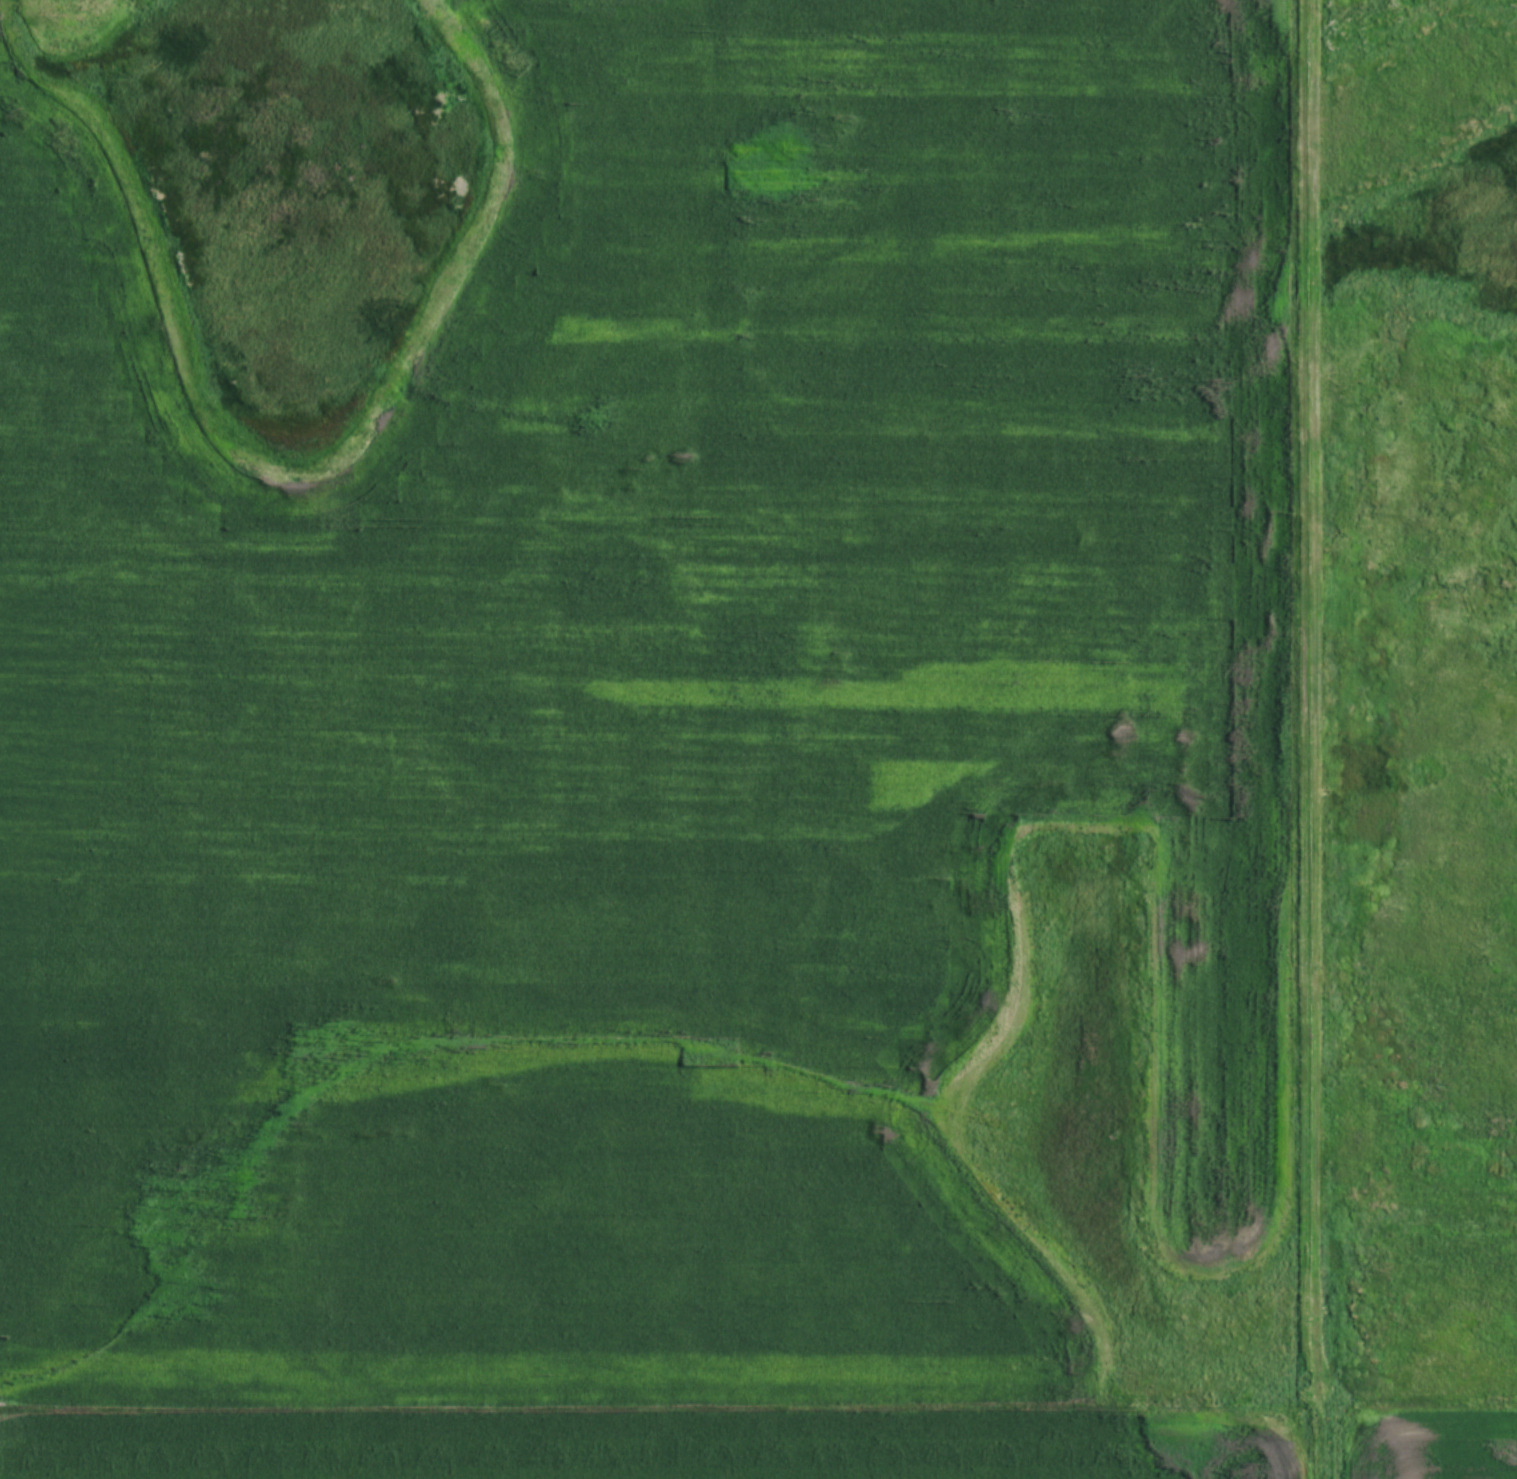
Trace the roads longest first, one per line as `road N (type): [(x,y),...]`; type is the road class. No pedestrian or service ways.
road 1 (track): [(1323,1478),(1319,0)]

